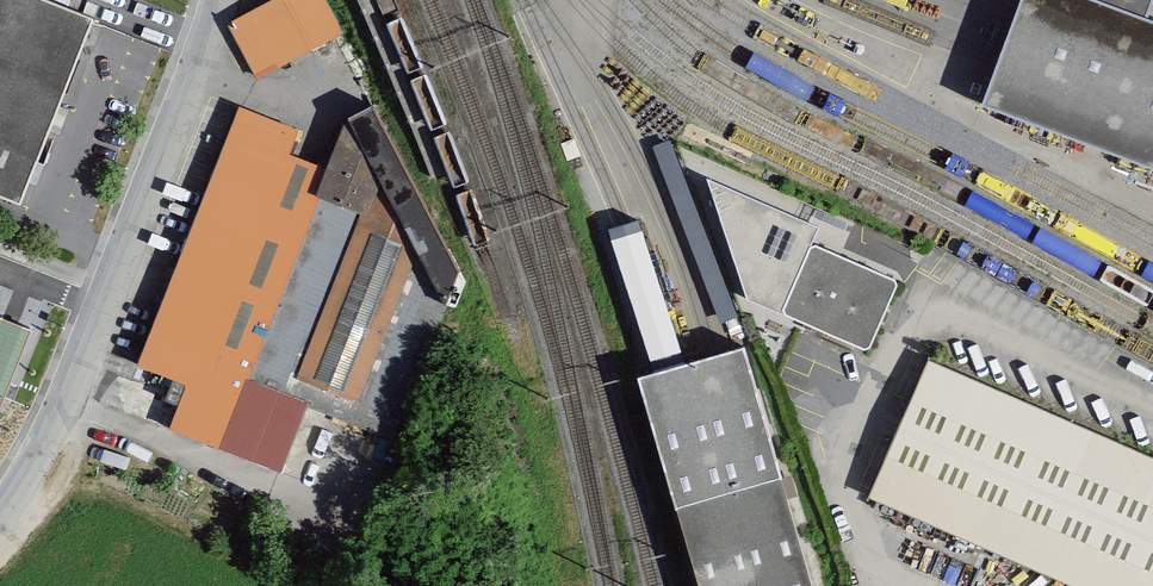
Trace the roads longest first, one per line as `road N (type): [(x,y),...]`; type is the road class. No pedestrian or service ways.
road 1 (residential): [(213,0),(43,468),(0,525)]

